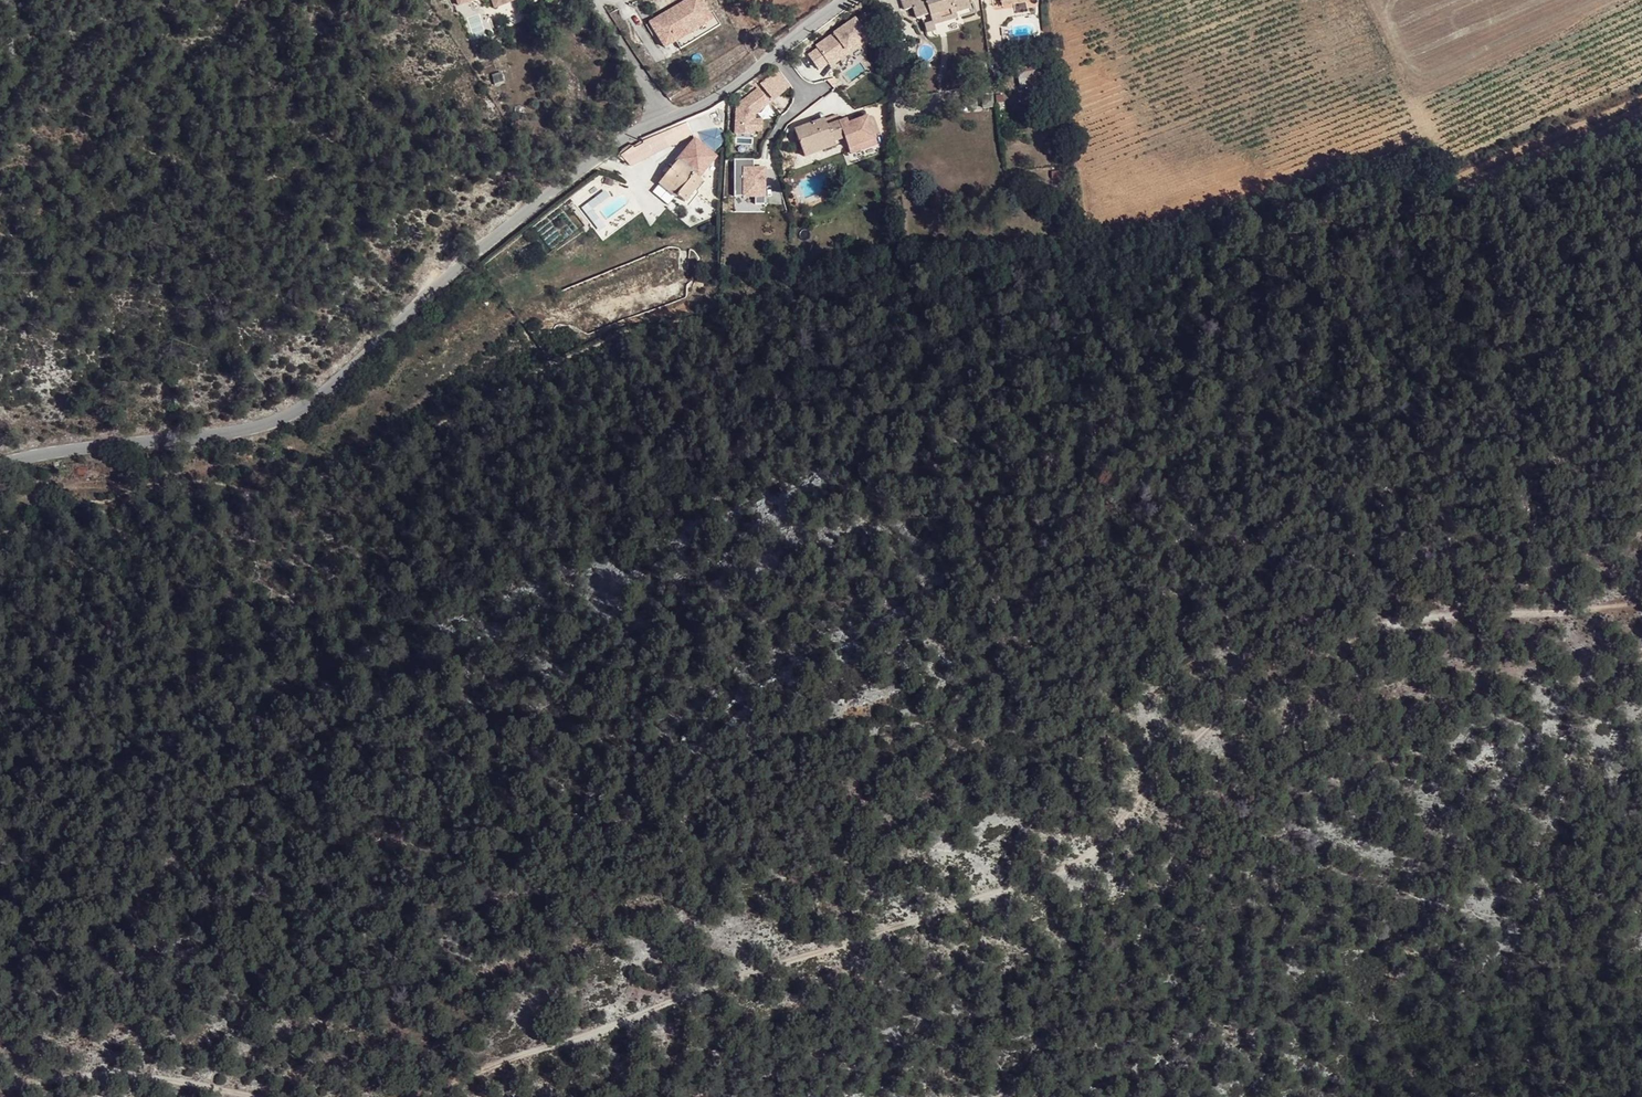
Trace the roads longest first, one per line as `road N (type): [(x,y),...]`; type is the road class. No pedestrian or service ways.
road 1 (track): [(423,1096),(709,989),(780,973),(1010,898),(1099,852),(1257,699),(1385,644),(1641,607)]
road 2 (tertiary): [(844,0),(751,68),(584,169),(331,392),(271,422),(0,459)]
road 3 (track): [(0,1090),(135,1072),(264,1096)]

